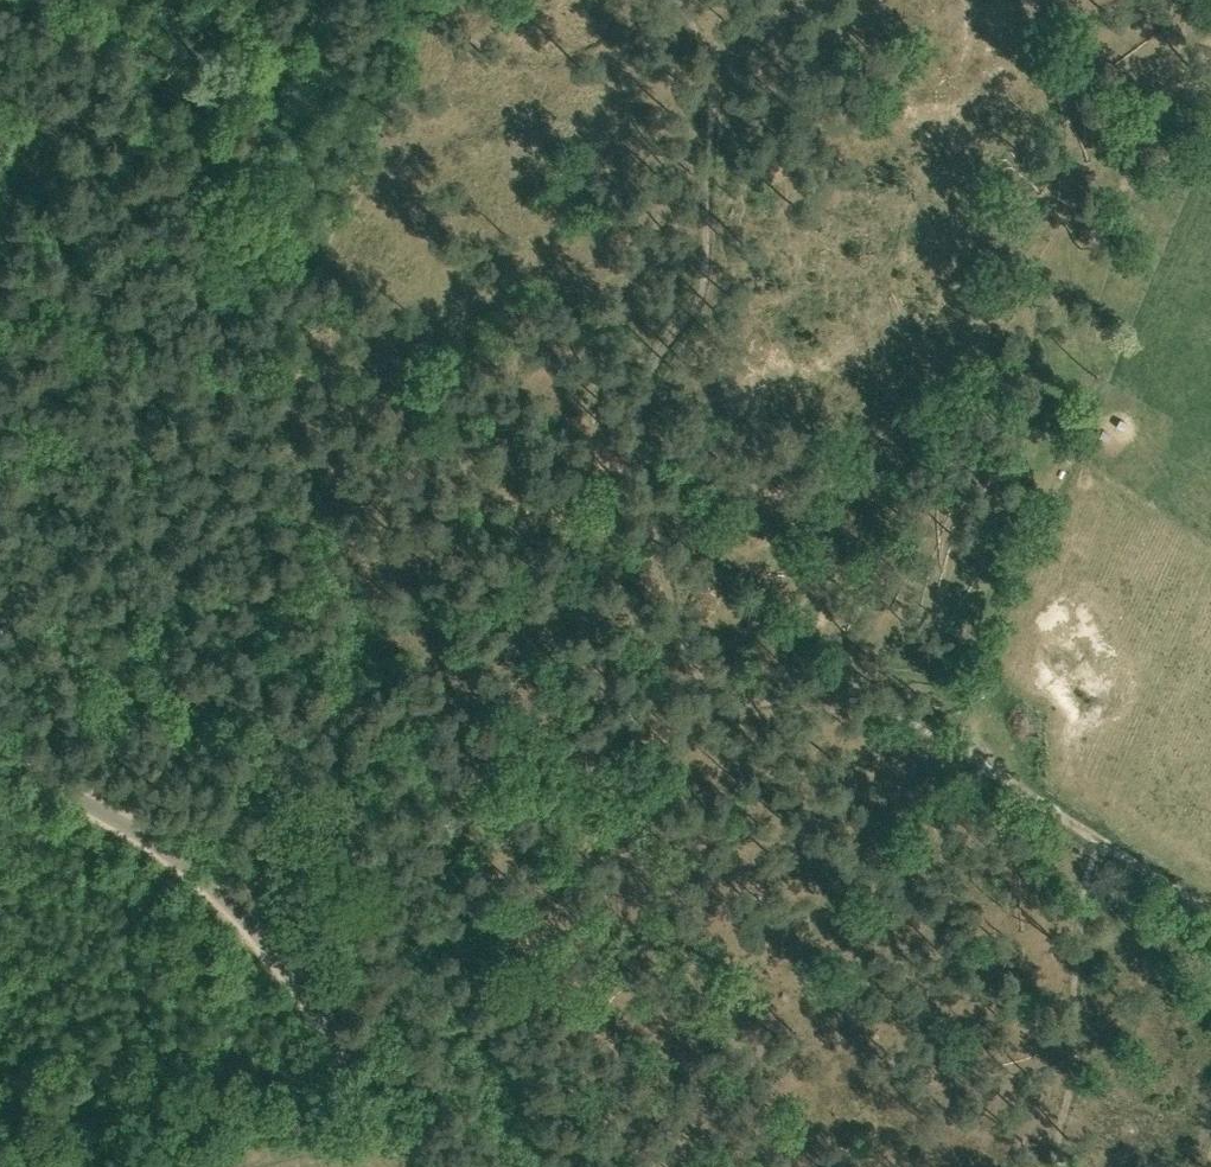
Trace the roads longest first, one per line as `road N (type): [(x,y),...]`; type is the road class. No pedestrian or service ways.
road 1 (unclassified): [(427,1166),(206,879),(0,756)]
road 2 (track): [(944,710),(952,754),(1210,918)]

